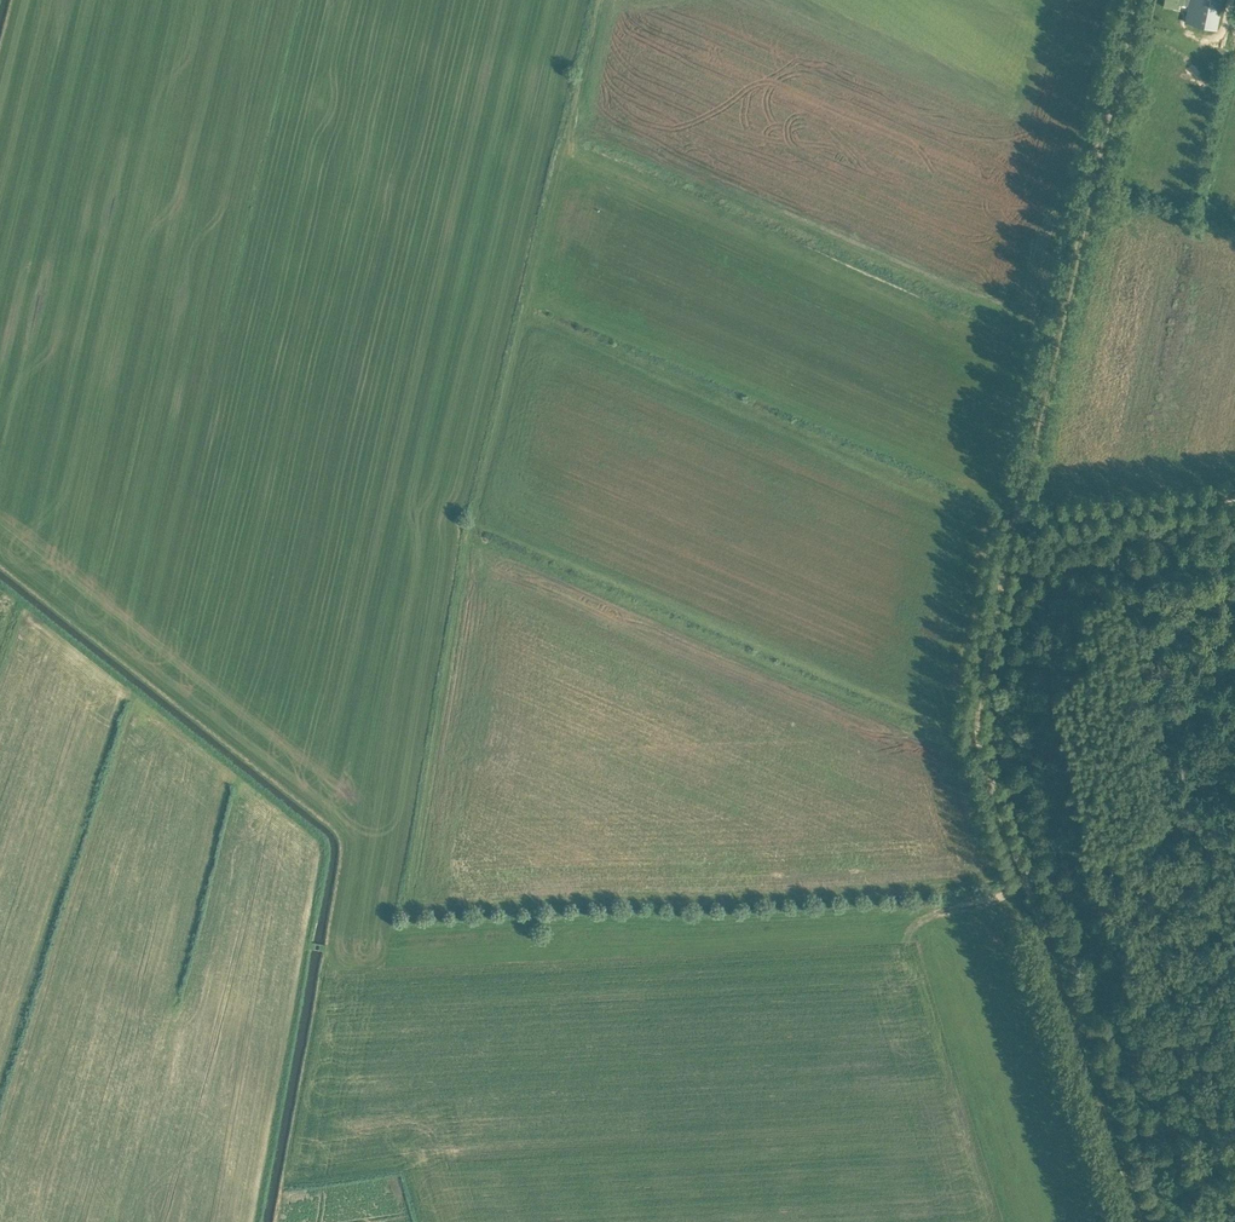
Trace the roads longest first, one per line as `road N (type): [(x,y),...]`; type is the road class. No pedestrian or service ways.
road 1 (track): [(1134,0),(999,577),(981,706),(1015,842),(1145,1221)]
road 2 (track): [(1234,498),(1011,523)]

